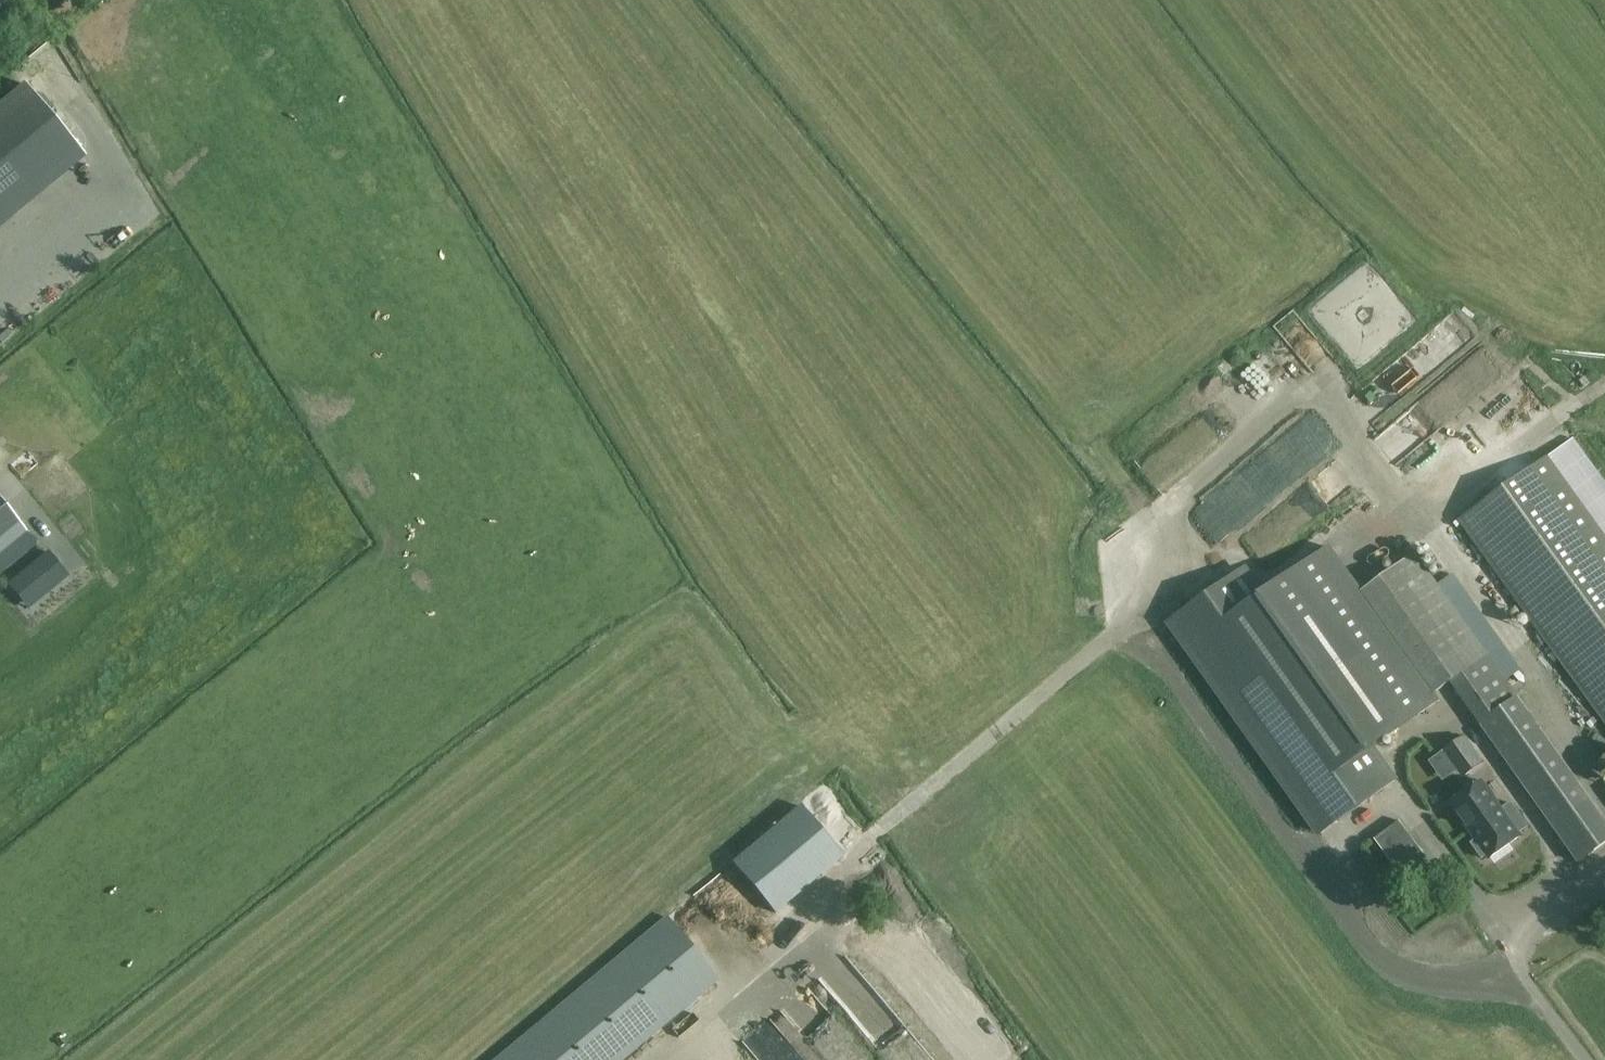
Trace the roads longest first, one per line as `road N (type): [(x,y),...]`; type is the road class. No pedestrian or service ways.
road 1 (track): [(674,1059),(684,1024),(821,901),(864,842),(1116,631),(1179,564),(1199,487),(1322,385),(1423,512),(1604,383)]

